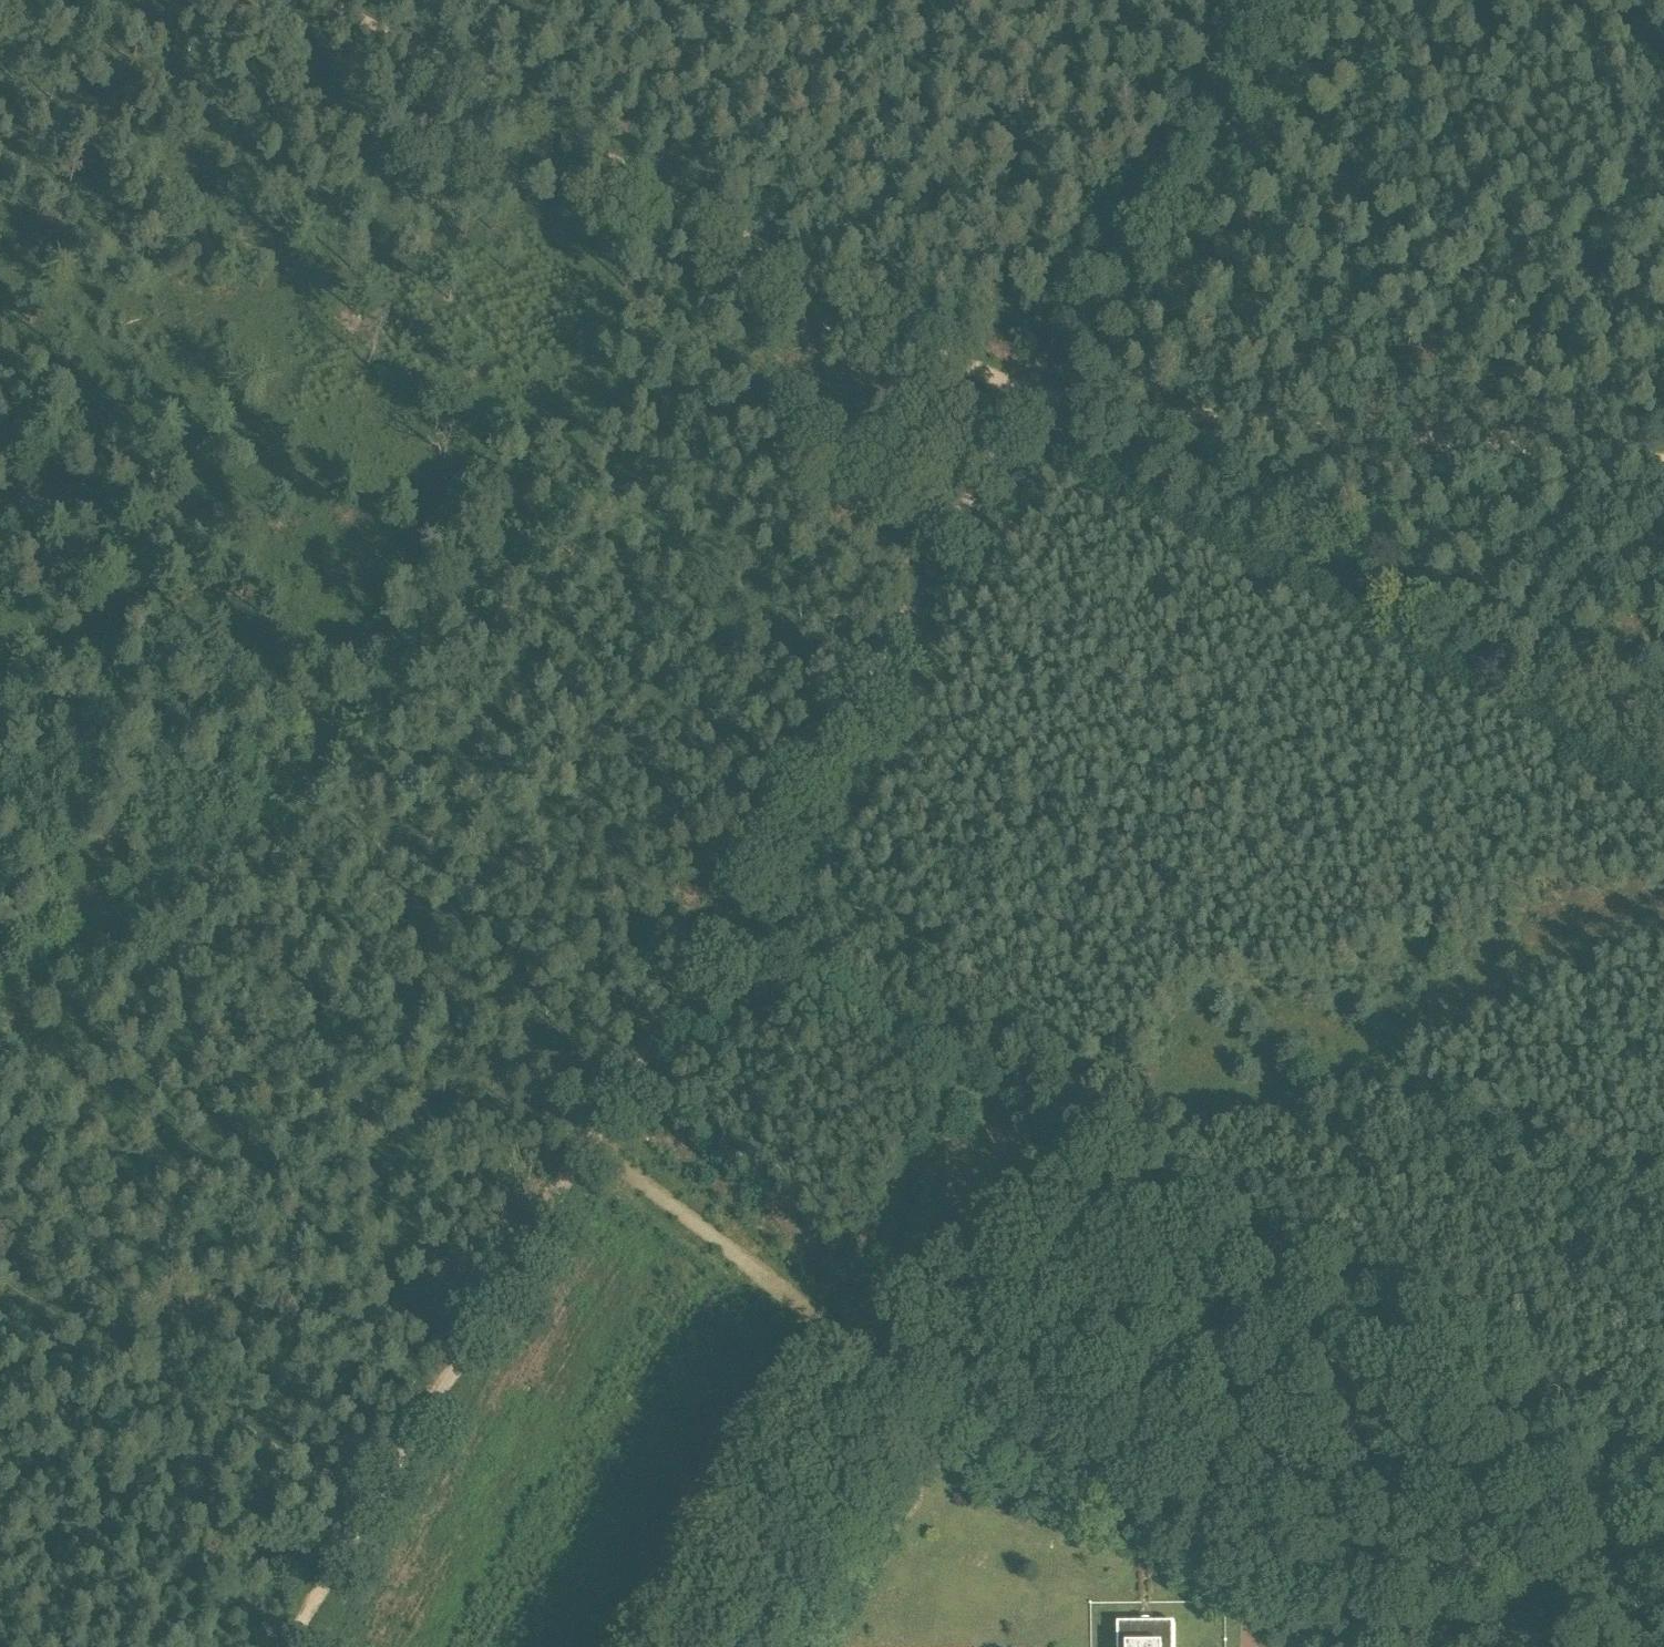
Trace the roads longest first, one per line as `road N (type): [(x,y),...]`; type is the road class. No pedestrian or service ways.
road 1 (track): [(1037,399),(291,1646)]
road 2 (track): [(314,0),(1020,398),(1037,399)]
road 3 (track): [(1037,399),(1663,777)]
road 4 (track): [(1663,461),(1482,452),(1037,399)]
road 5 (track): [(1277,0),(1037,399)]
road 6 (track): [(0,1275),(379,1499)]
road 7 (track): [(586,1150),(834,1322)]

